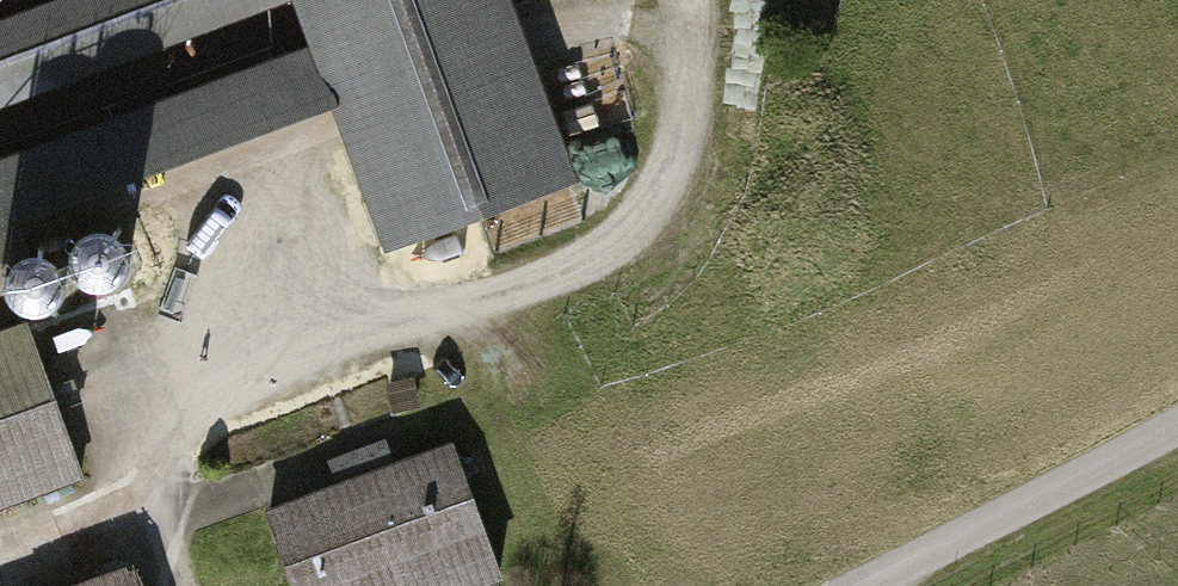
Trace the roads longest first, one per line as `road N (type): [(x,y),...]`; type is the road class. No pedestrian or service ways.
road 1 (track): [(0,584),(149,522),(160,420),(598,274),(672,192),(704,83),(708,0)]
road 2 (track): [(889,585),(1177,438)]

